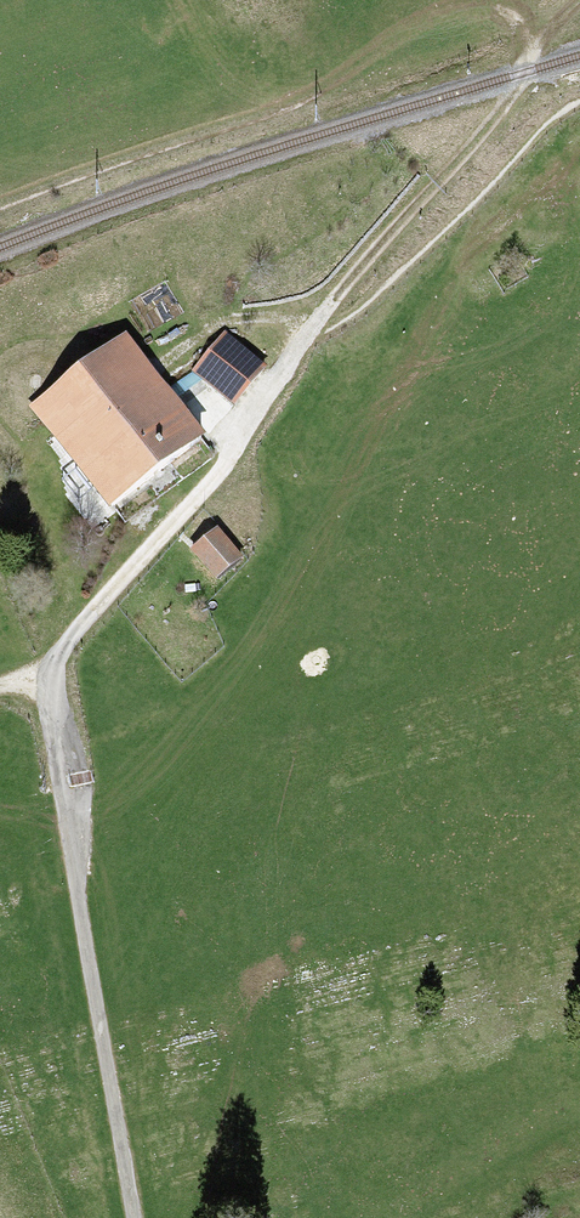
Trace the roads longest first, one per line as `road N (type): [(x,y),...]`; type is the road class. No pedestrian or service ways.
road 1 (track): [(534,55),(498,113),(311,331),(219,471),(45,673),(132,1217)]
road 2 (track): [(0,208),(260,125),(313,101),(444,16),(488,11),(514,23),(534,55)]
road 3 (track): [(311,331),(353,317),(513,166),(556,114),(579,103)]

